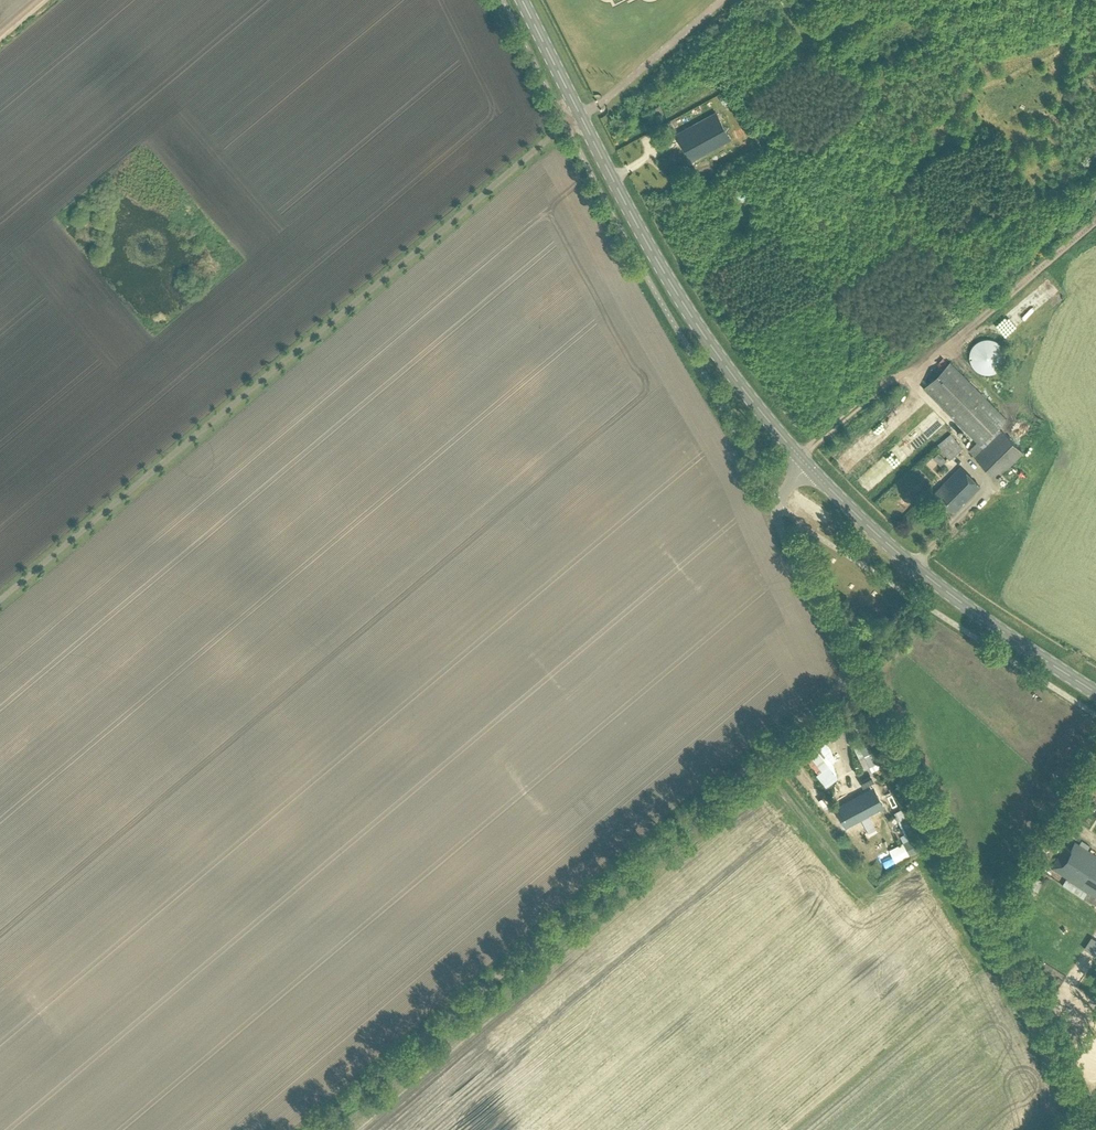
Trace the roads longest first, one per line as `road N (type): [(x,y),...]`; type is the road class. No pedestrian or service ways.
road 1 (unclassified): [(312,1129),(836,687),(841,646),(777,516),(781,494),(803,462)]
road 2 (primary): [(803,462),(669,278),(523,0)]
road 3 (track): [(844,662),(1082,1129)]
road 4 (primary): [(1095,689),(929,578),(803,462)]

